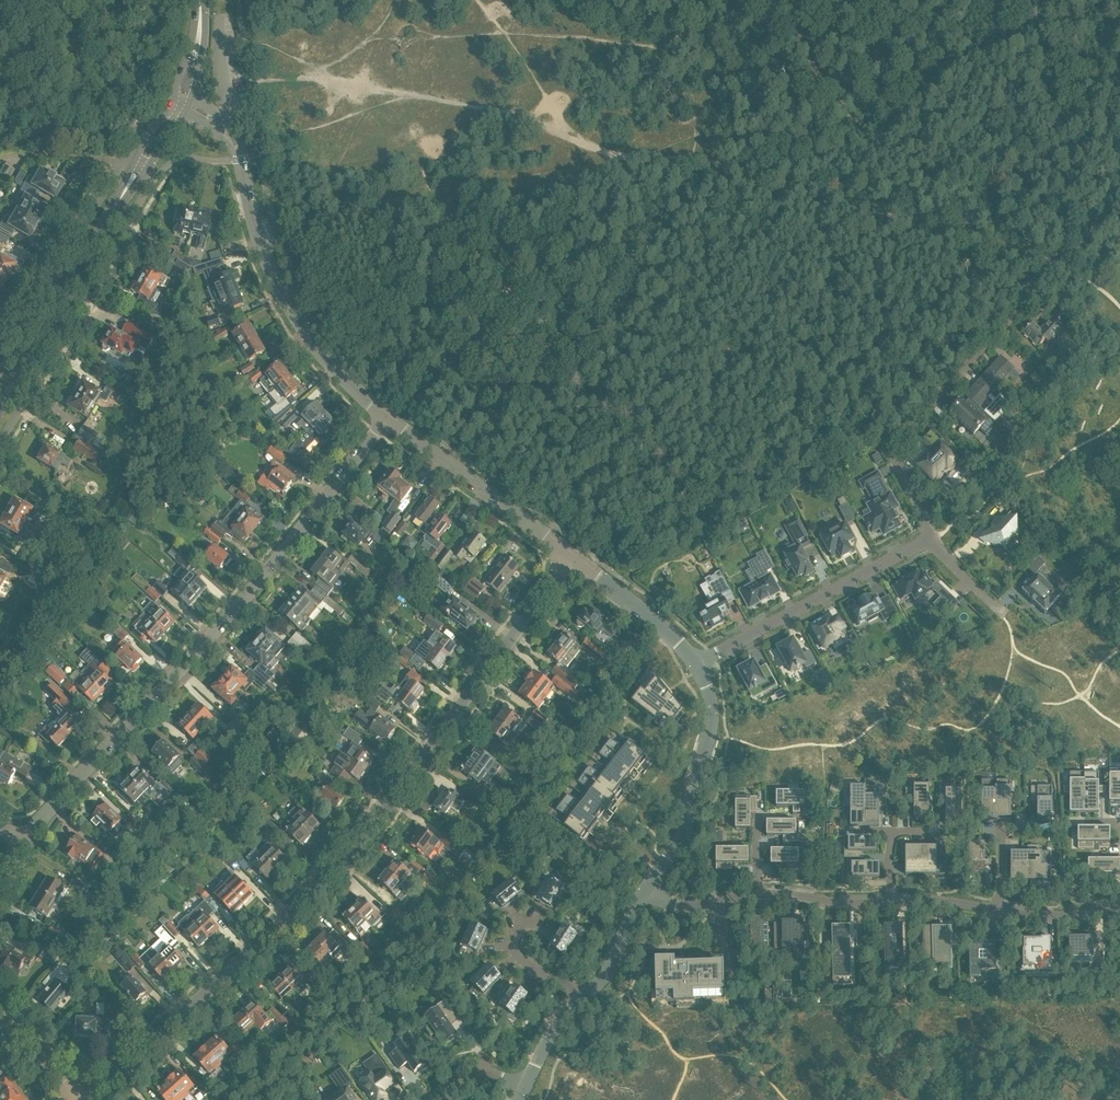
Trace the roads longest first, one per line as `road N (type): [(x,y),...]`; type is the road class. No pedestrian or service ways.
road 1 (track): [(244,40),(376,86),(527,121),(607,153),(700,161),(956,237)]
road 2 (residential): [(84,1097),(261,941),(353,844),(575,558)]
road 3 (residential): [(390,419),(23,843)]
road 4 (tertiary): [(390,419),(327,368),(306,339),(274,285),(240,160),(221,127),(189,106)]
road 5 (residential): [(0,444),(153,180),(146,172)]
road 6 (residential): [(1033,292),(891,451),(933,537)]
road 7 (track): [(370,38),(507,34),(576,143)]
road 8 (residential): [(699,663),(933,537)]
road 9 (residential): [(119,162),(0,370)]
road 10 (tertiary): [(575,558),(390,419)]
road 11 (tertiary): [(0,407),(110,217)]
road 12 (track): [(394,0),(370,38),(331,64),(249,81)]
road 13 (track): [(632,46),(507,34),(477,0)]
road 14 (tertiary): [(699,663),(669,629),(575,558)]
road 15 (track): [(700,161),(699,90),(676,63),(632,46)]
road 16 (track): [(133,123),(42,0)]
road 17 (tertiary): [(644,895),(685,830),(698,772)]
road 18 (residential): [(758,894),(893,901)]
road 19 (tertiary): [(583,1000),(608,972),(644,895)]
road 20 (residential): [(998,910),(1063,916),(1119,906)]
road 21 (residential): [(583,1000),(515,957),(514,937),(531,924)]
road 22 (residential): [(119,162),(64,154),(0,159)]

